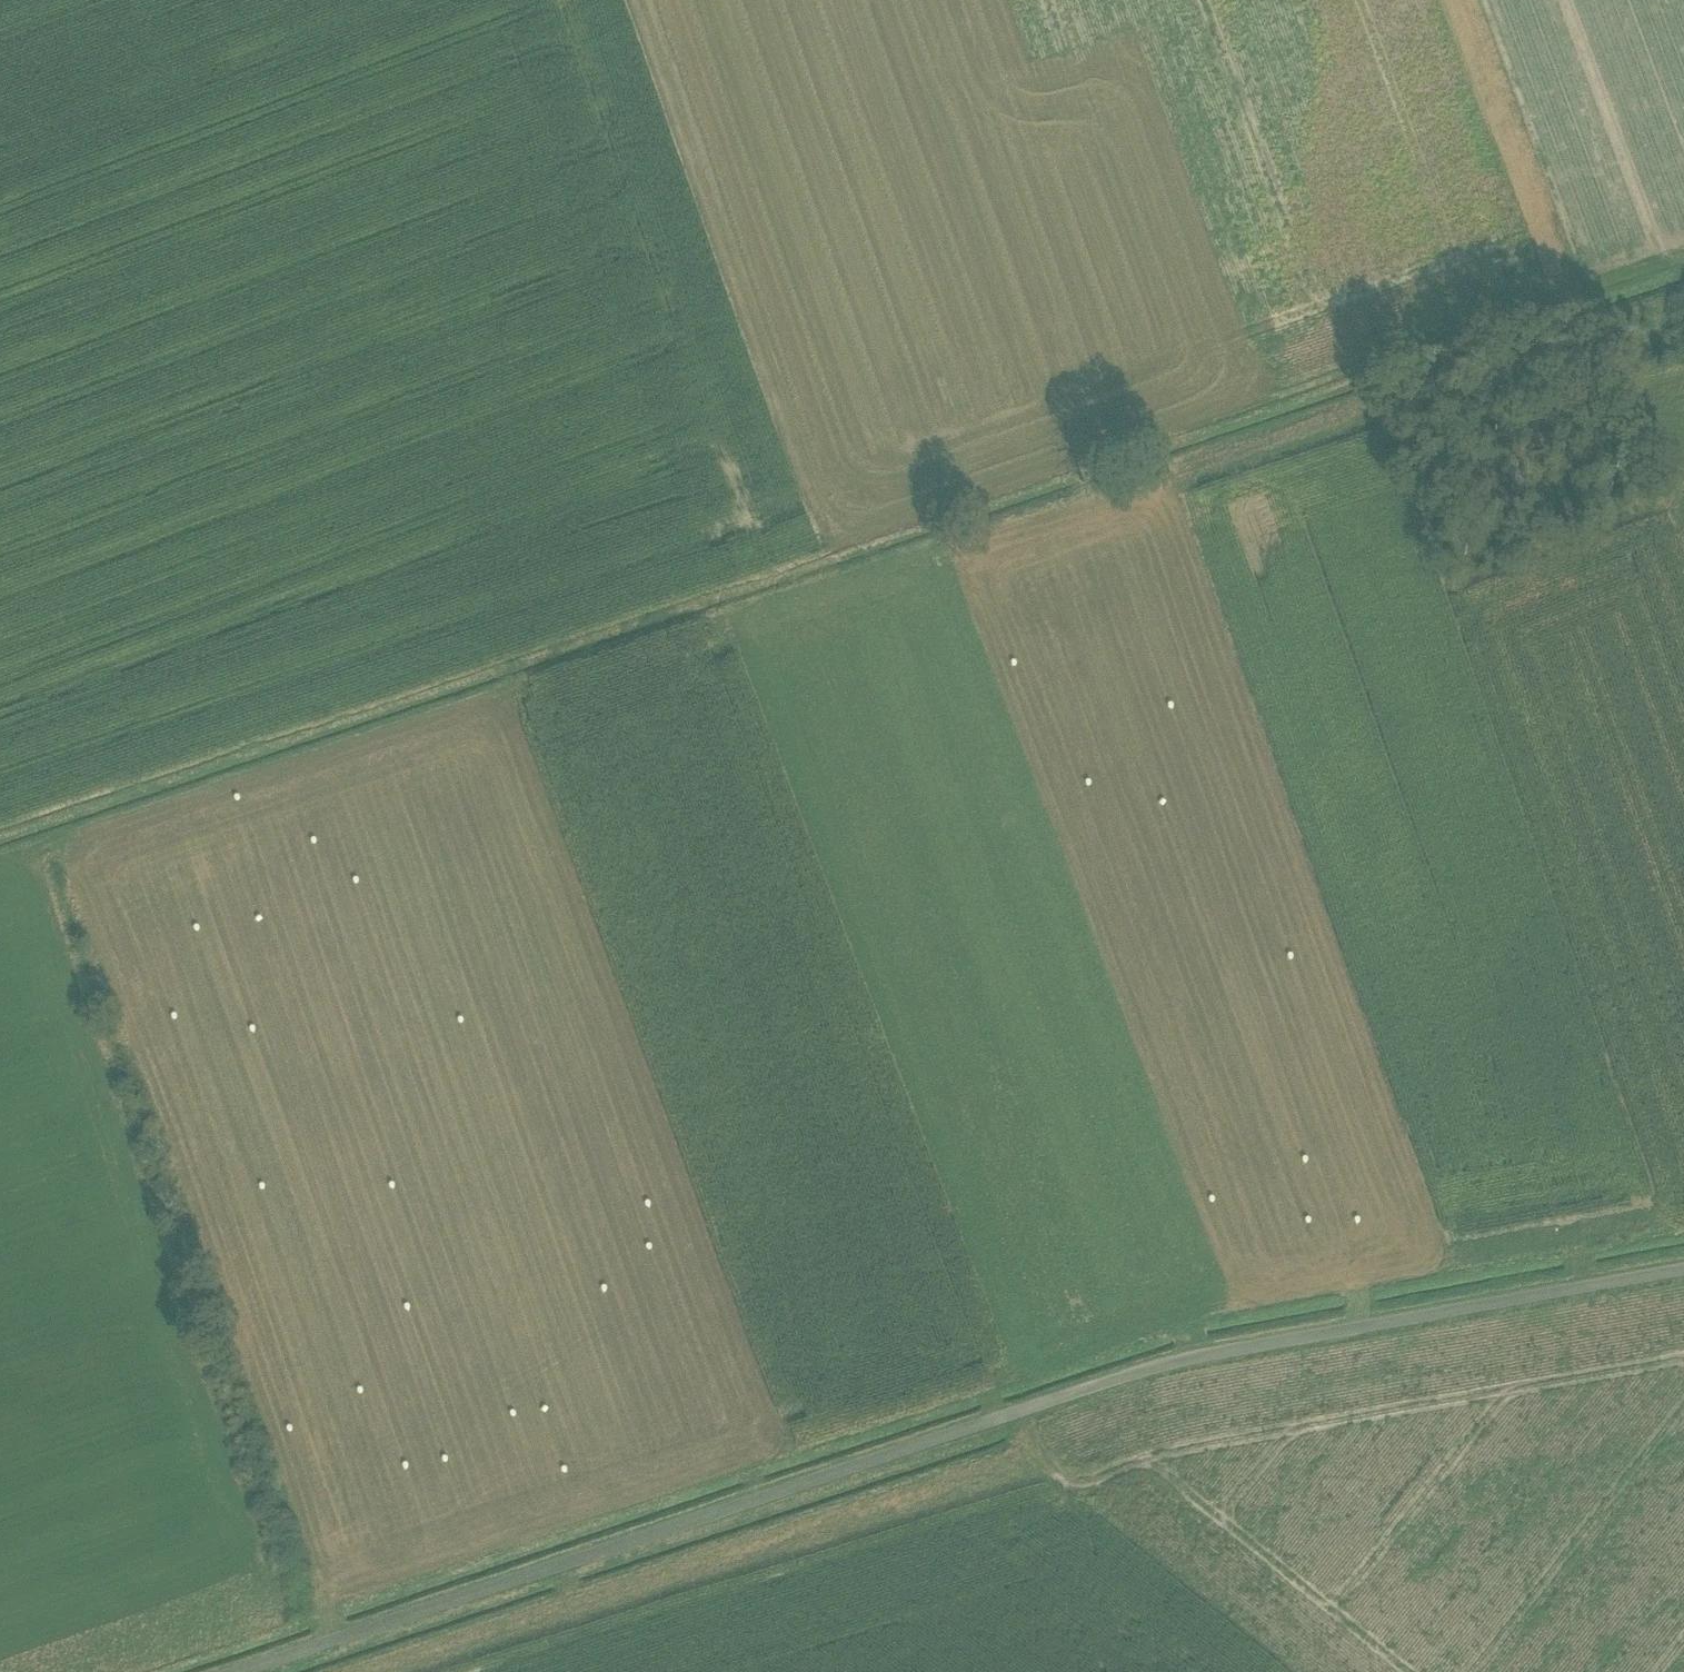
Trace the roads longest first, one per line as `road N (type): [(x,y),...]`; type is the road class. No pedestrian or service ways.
road 1 (track): [(244,1671),(1198,1349),(1683,1264)]

